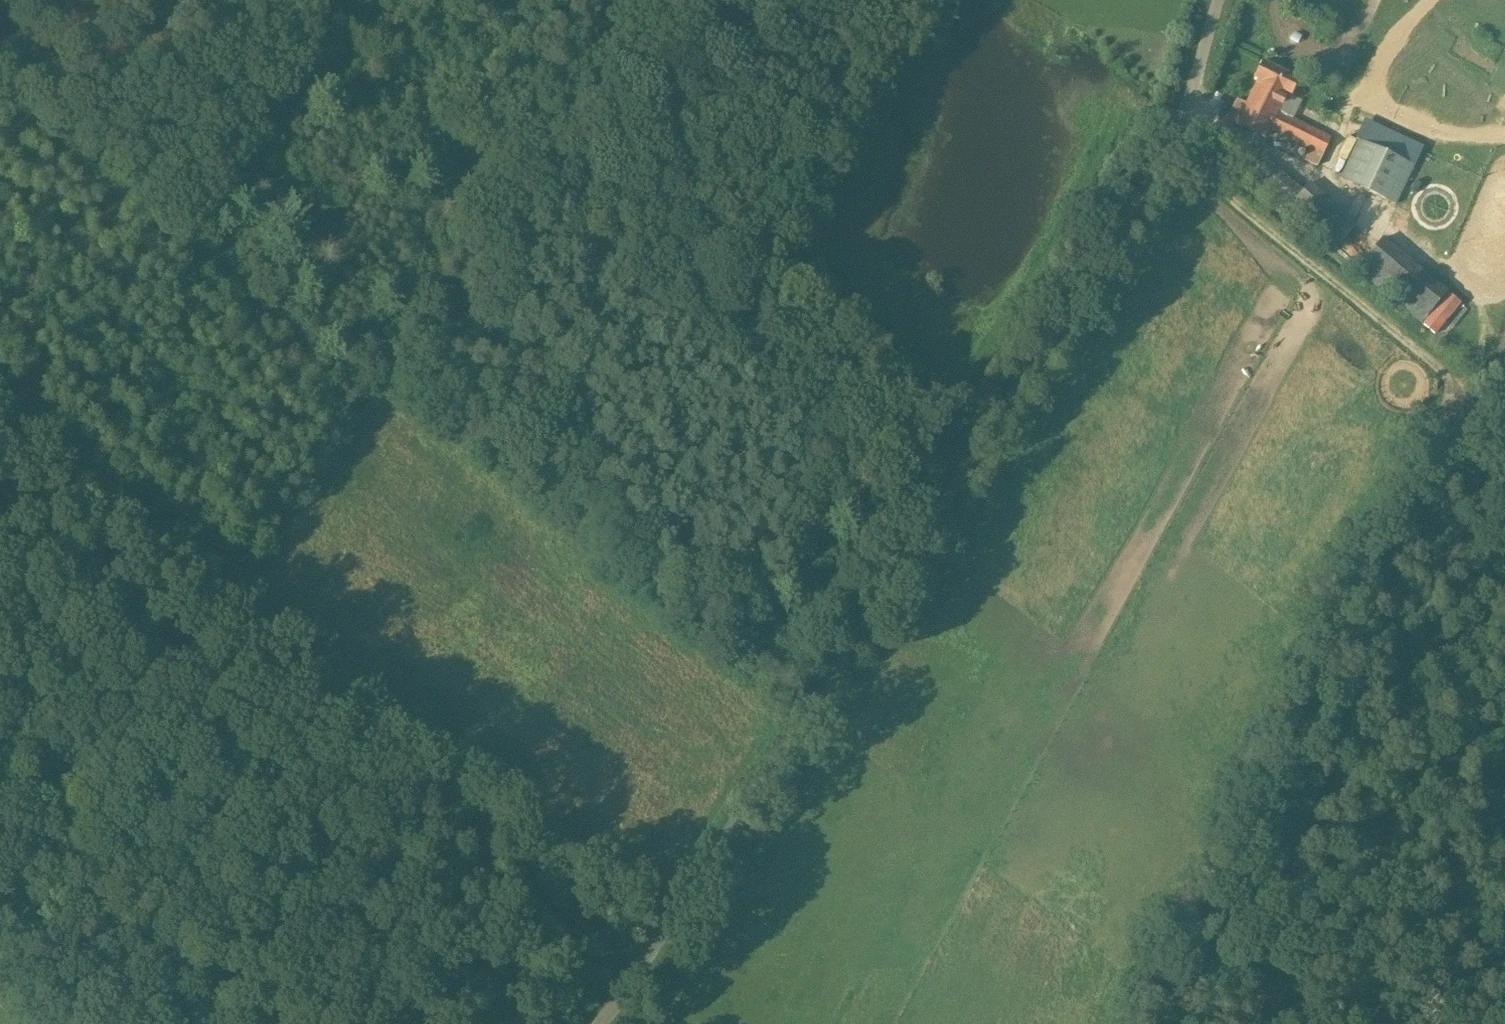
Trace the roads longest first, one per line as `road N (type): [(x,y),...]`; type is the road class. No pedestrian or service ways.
road 1 (unclassified): [(603,1023),(1173,147),(1220,0)]

